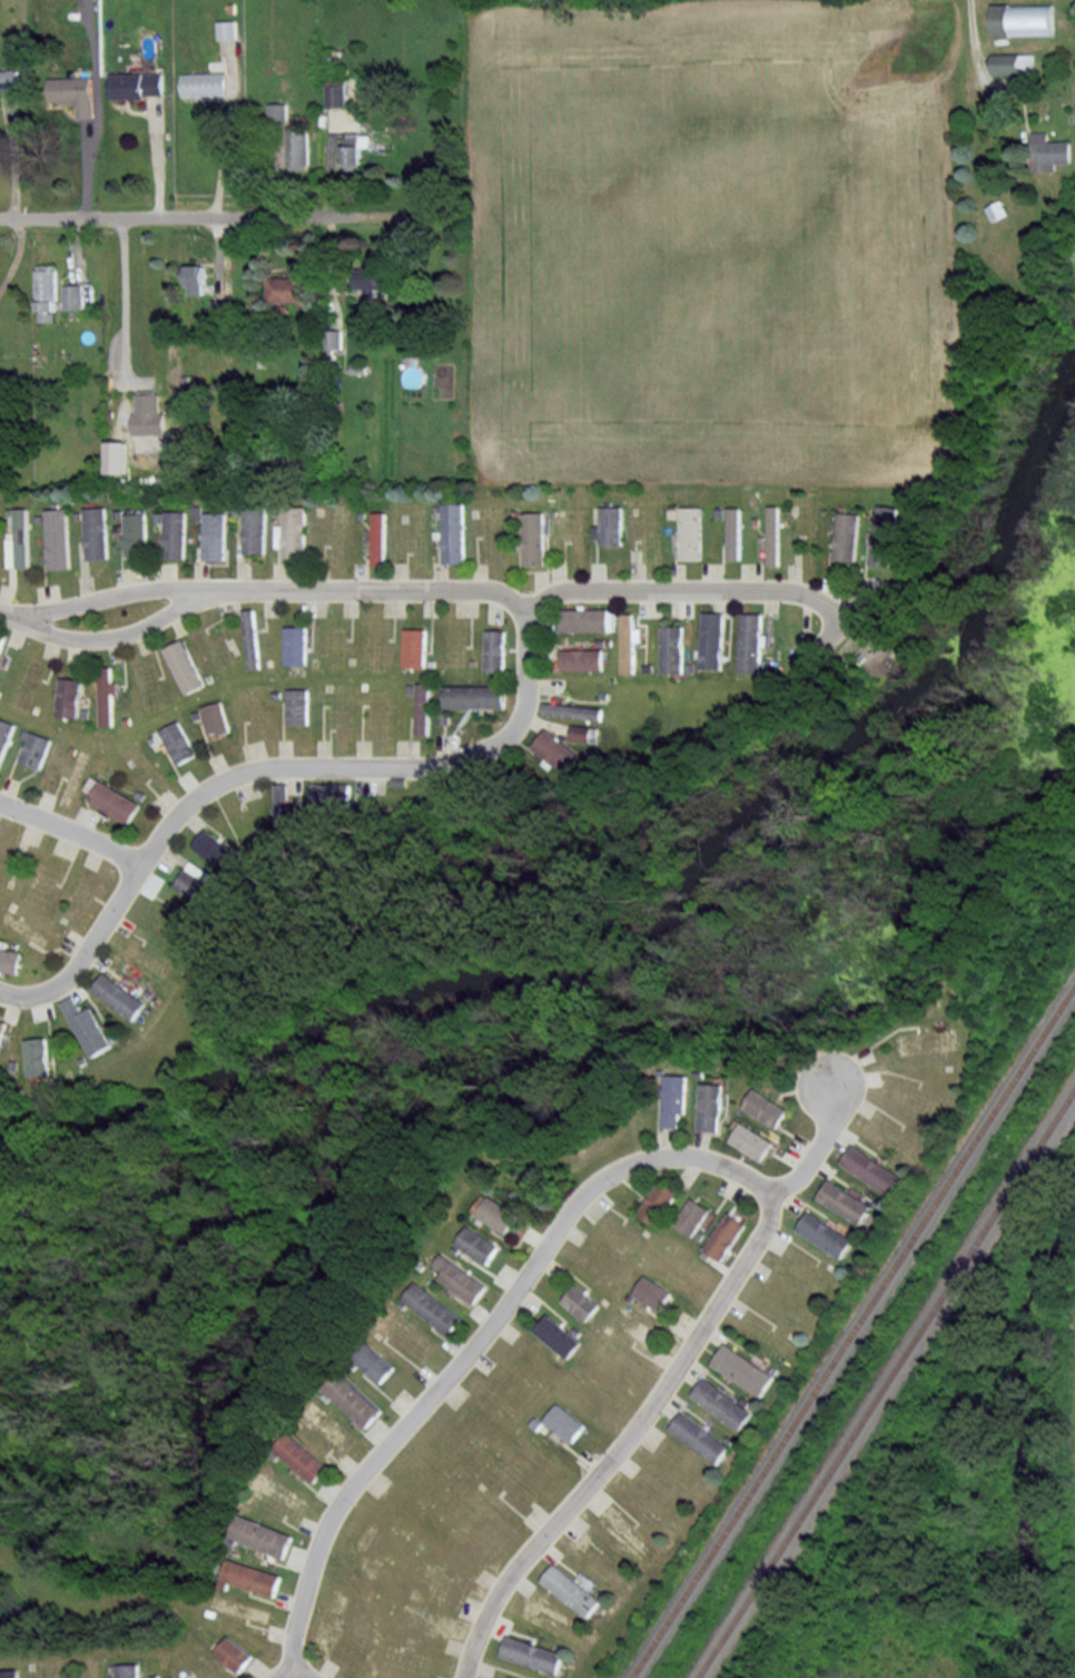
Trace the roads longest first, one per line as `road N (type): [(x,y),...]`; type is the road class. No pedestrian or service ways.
road 1 (residential): [(289,1665),(323,1539),(344,1499),(492,1328),(590,1187),(642,1159),(683,1156),(742,1171),(769,1190)]
road 2 (residential): [(0,994),(33,994),(65,982),(177,816),(229,777),(280,765),(434,766),(506,737),(525,705),(522,611)]
road 3 (residential): [(769,1190),(765,1235),(628,1440),(507,1577),(463,1677)]
road 4 (residential): [(0,217),(410,216)]
road 5 (residential): [(522,611),(561,590),(773,590),(819,600),(847,622)]
road 6 (residential): [(522,611),(502,592),(484,589),(243,590)]
road 7 (residential): [(0,614),(92,640),(243,590)]
road 8 (residential): [(243,590),(155,589),(58,610),(0,610)]
road 9 (residential): [(0,804),(142,867)]
road 10 (residential): [(769,1190),(798,1179),(828,1135),(830,1085)]

